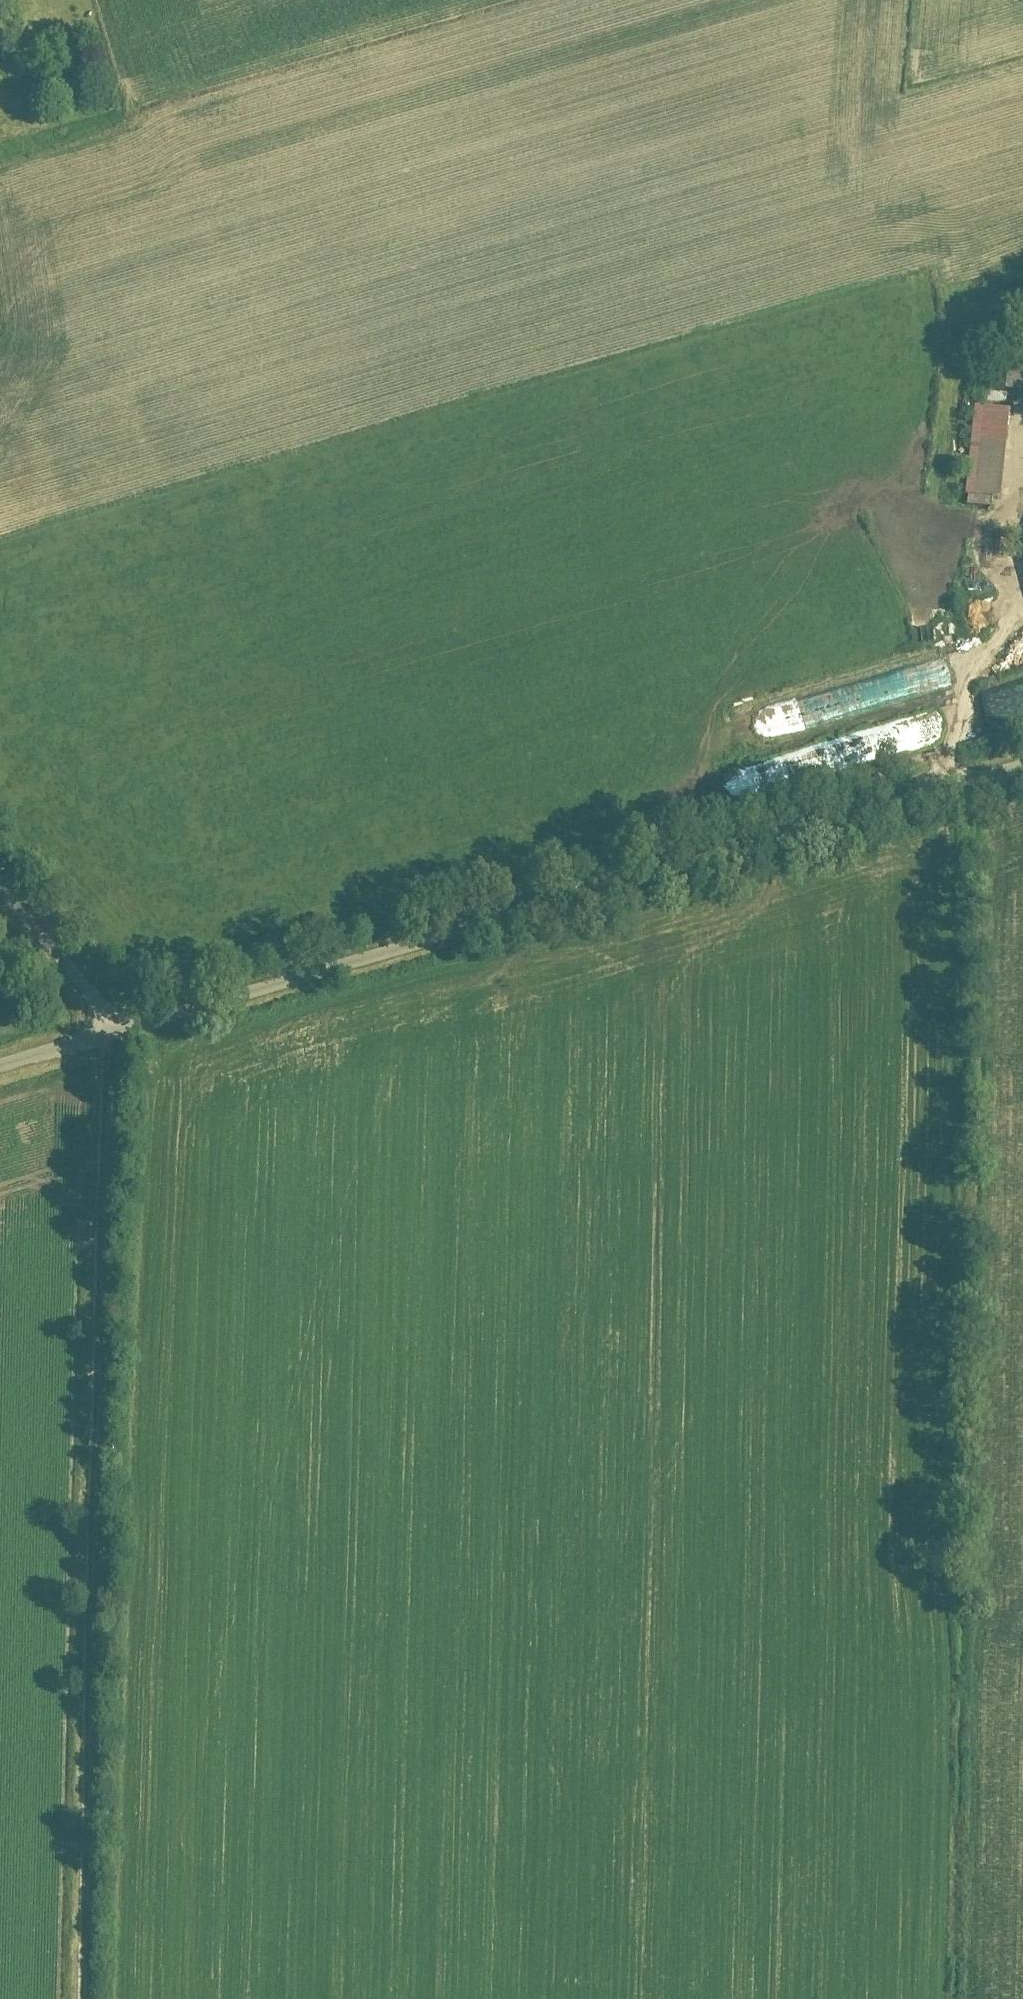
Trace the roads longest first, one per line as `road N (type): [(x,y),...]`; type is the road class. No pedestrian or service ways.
road 1 (track): [(66,1998),(113,1022)]
road 2 (unclassified): [(1022,742),(113,1022)]
road 3 (unclassified): [(0,902),(113,1022)]

